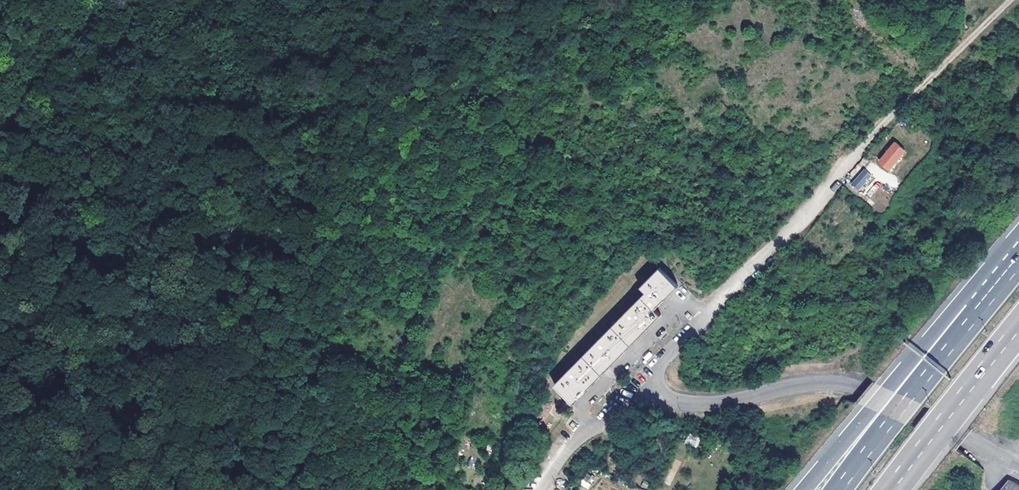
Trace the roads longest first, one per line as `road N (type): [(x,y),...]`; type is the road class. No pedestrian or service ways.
road 1 (unclassified): [(1010,0),(876,131),(650,384)]
road 2 (residential): [(650,384),(705,403),(805,384),(855,388),(1018,466)]
road 3 (motorway): [(1015,265),(944,321),(803,489)]
road 4 (motorway): [(1015,265),(838,489)]
road 5 (motorway): [(883,489),(1018,319)]
road 6 (track): [(0,146),(88,0)]
road 7 (residential): [(650,384),(578,441),(541,489)]

